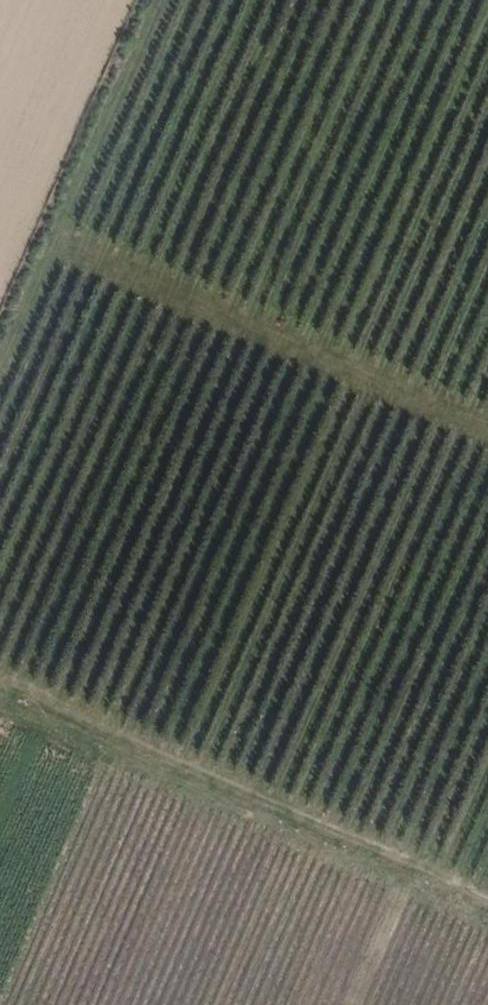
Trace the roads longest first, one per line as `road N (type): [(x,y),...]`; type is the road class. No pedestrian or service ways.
road 1 (track): [(0,689),(487,898)]
road 2 (track): [(487,421),(57,227)]
road 3 (track): [(155,0),(0,358)]

